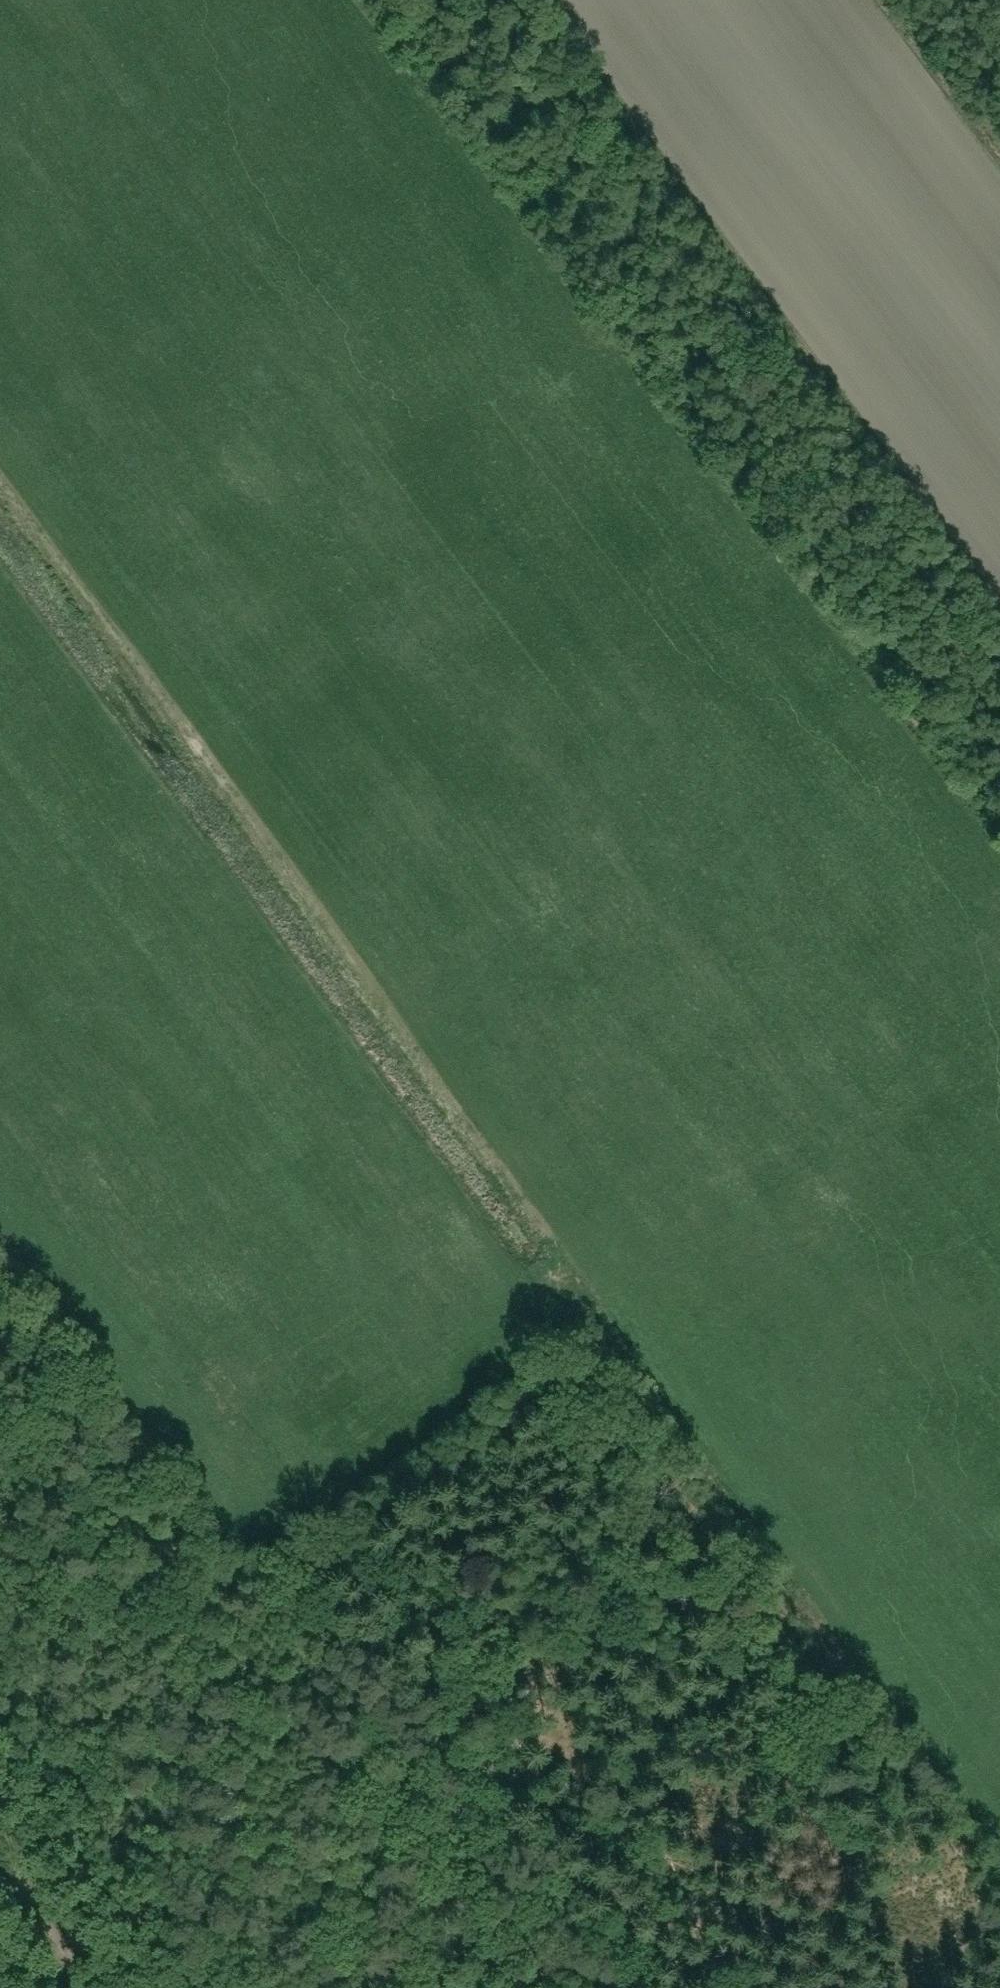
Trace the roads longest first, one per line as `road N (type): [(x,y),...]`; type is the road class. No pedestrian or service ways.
road 1 (track): [(70,1987),(0,1878)]

